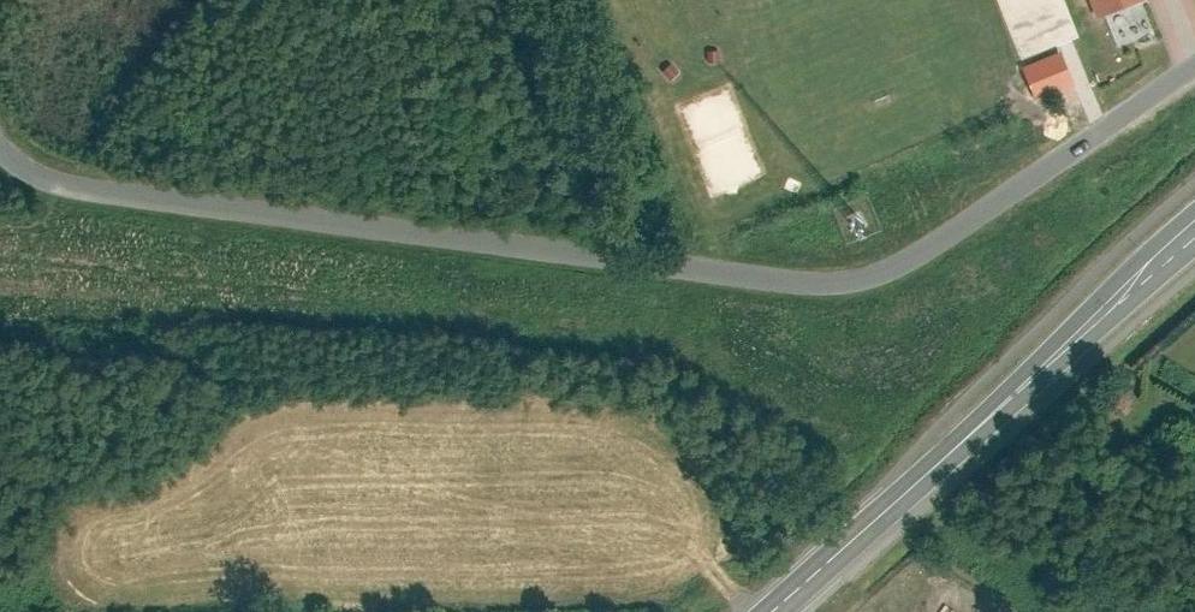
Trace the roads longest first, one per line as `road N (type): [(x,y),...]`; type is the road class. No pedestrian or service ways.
road 1 (residential): [(0,153),(36,179),(86,191),(800,284),(854,282),(897,270),(955,235),(1194,68)]
road 2 (secondary): [(1194,232),(774,611)]

